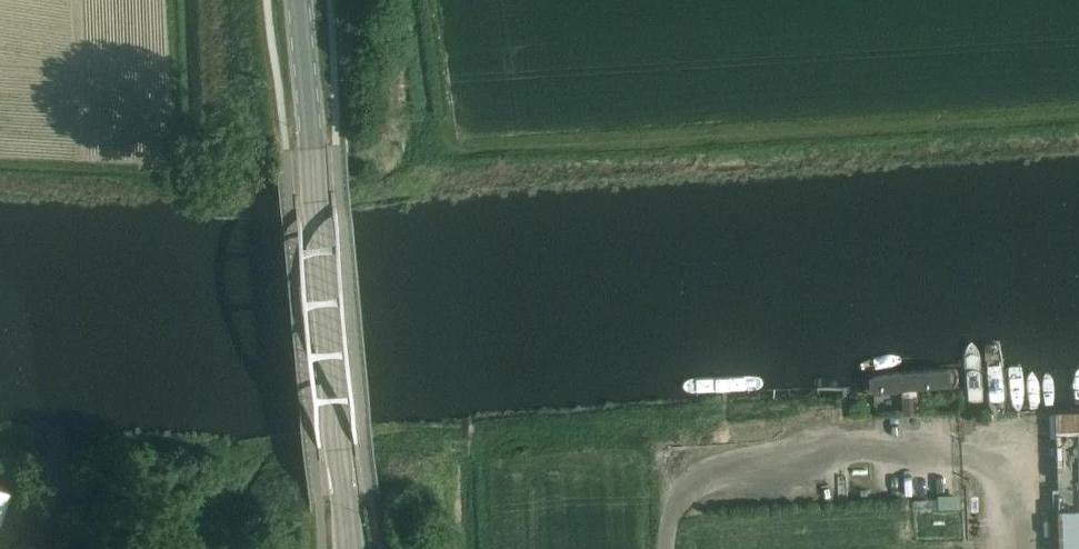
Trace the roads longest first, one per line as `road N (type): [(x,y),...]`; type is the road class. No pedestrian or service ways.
road 1 (secondary): [(350,548),(301,0)]
road 2 (unclassified): [(667,548),(671,498),(699,475),(985,459),(1032,464)]

